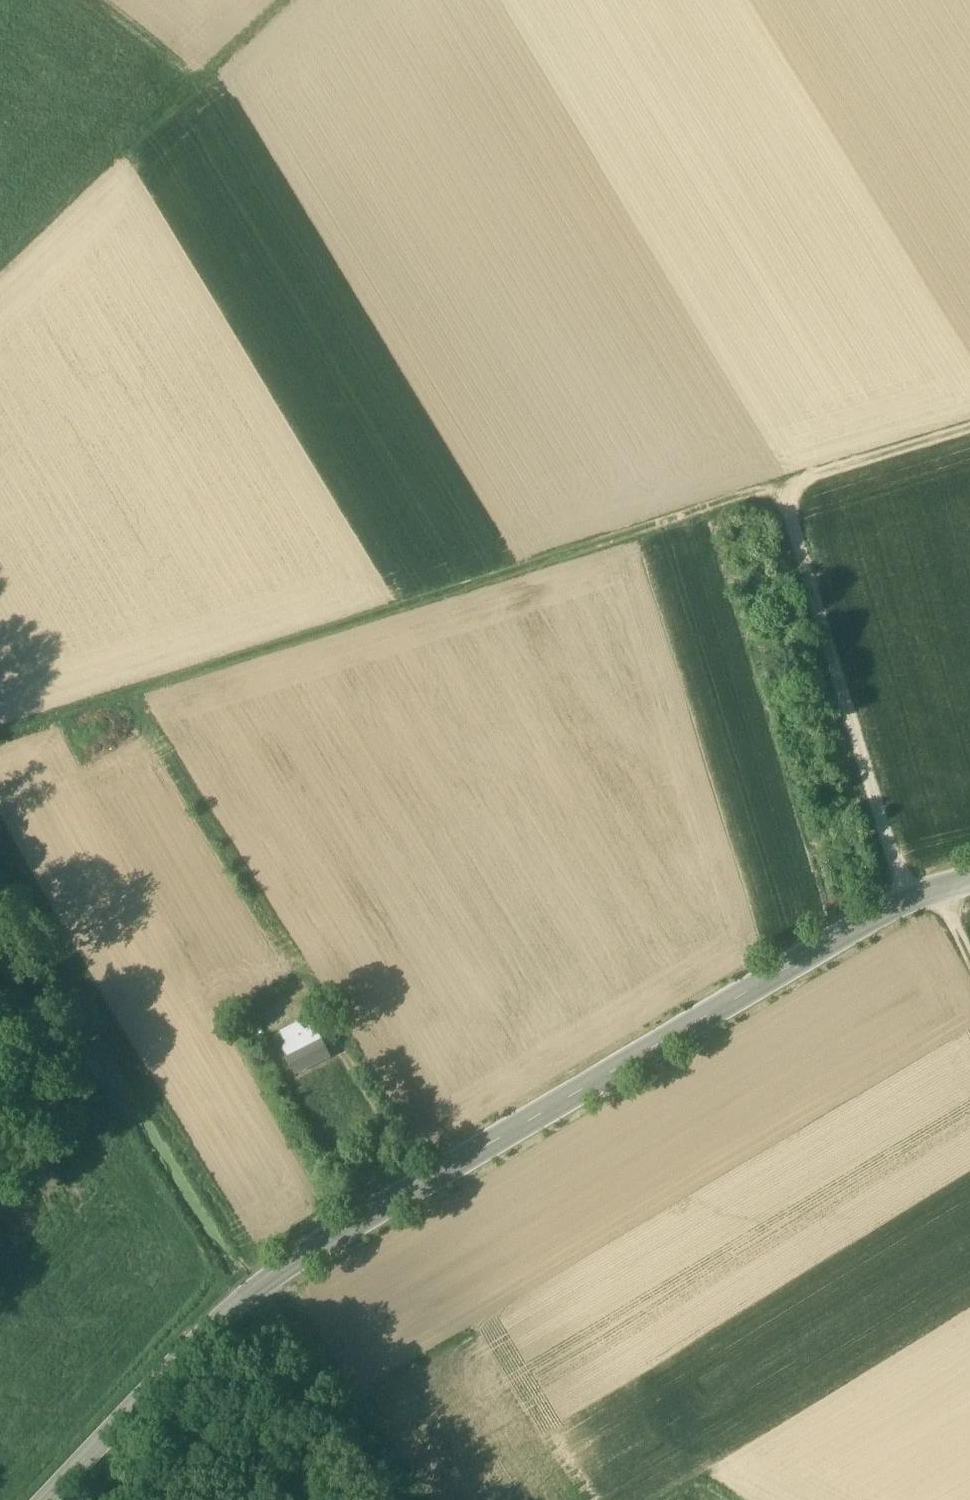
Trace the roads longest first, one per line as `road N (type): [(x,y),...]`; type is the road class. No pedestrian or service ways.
road 1 (unclassified): [(933,895),(259,1284),(55,1499)]
road 2 (track): [(780,486),(0,729)]
road 3 (track): [(904,905),(780,486)]
road 4 (track): [(308,0),(211,82),(198,81),(93,0)]
road 5 (track): [(780,486),(969,429)]

